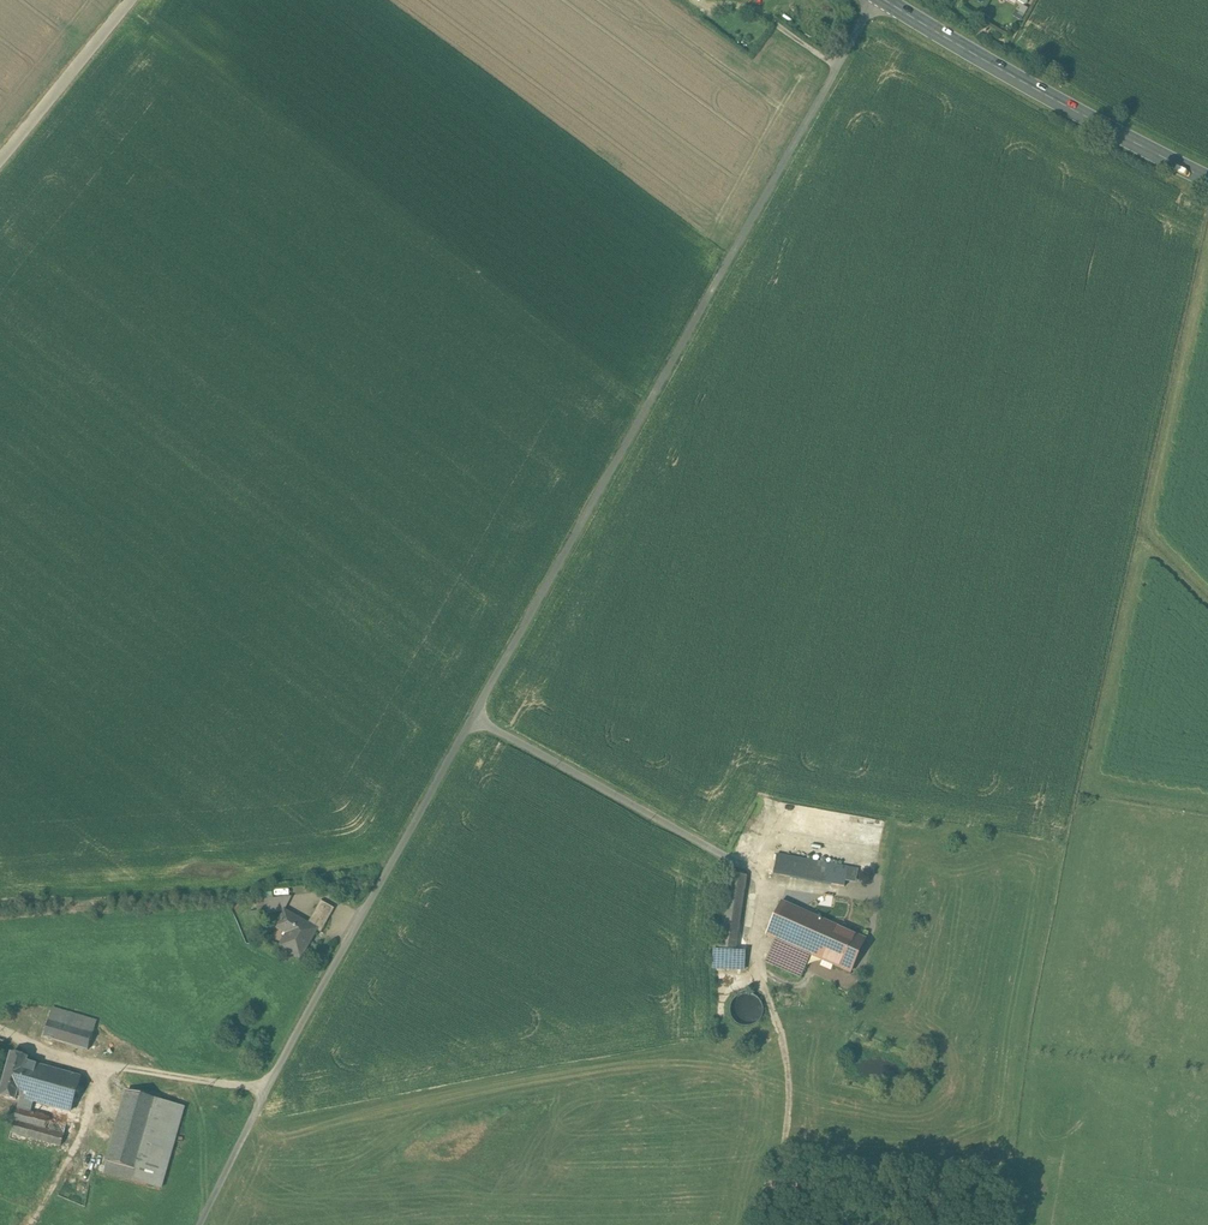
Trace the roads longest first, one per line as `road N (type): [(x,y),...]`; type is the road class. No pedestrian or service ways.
road 1 (unclassified): [(880,0),(472,716),(199,1224)]
road 2 (secondary): [(886,0),(1207,179)]
road 3 (unclassified): [(0,157),(127,0)]

